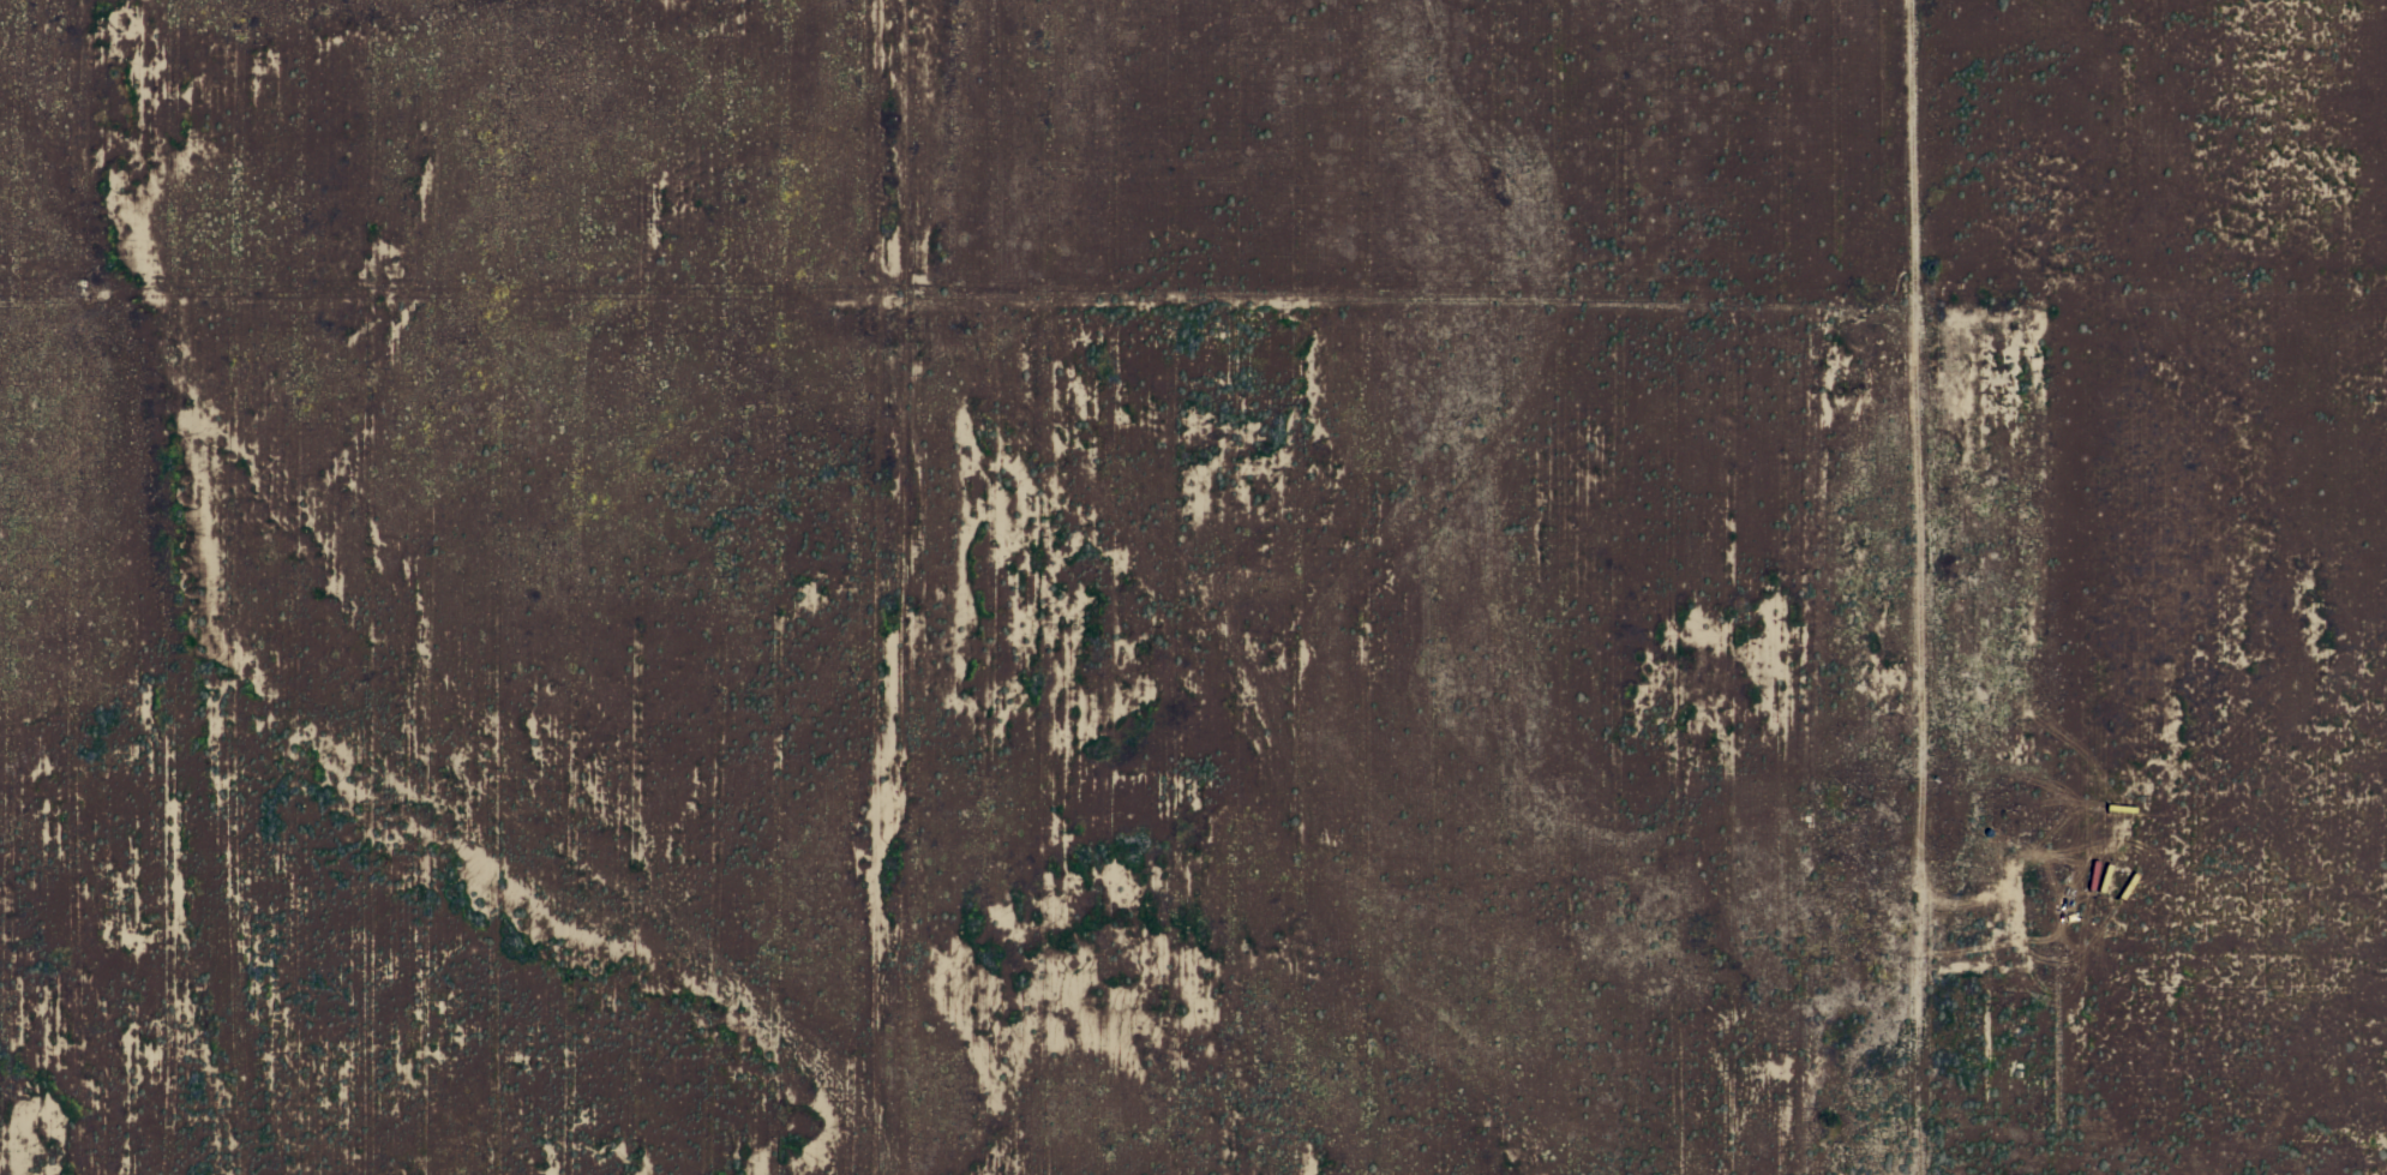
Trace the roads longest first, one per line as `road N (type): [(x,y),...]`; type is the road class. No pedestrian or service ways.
road 1 (track): [(851,0),(805,905)]

